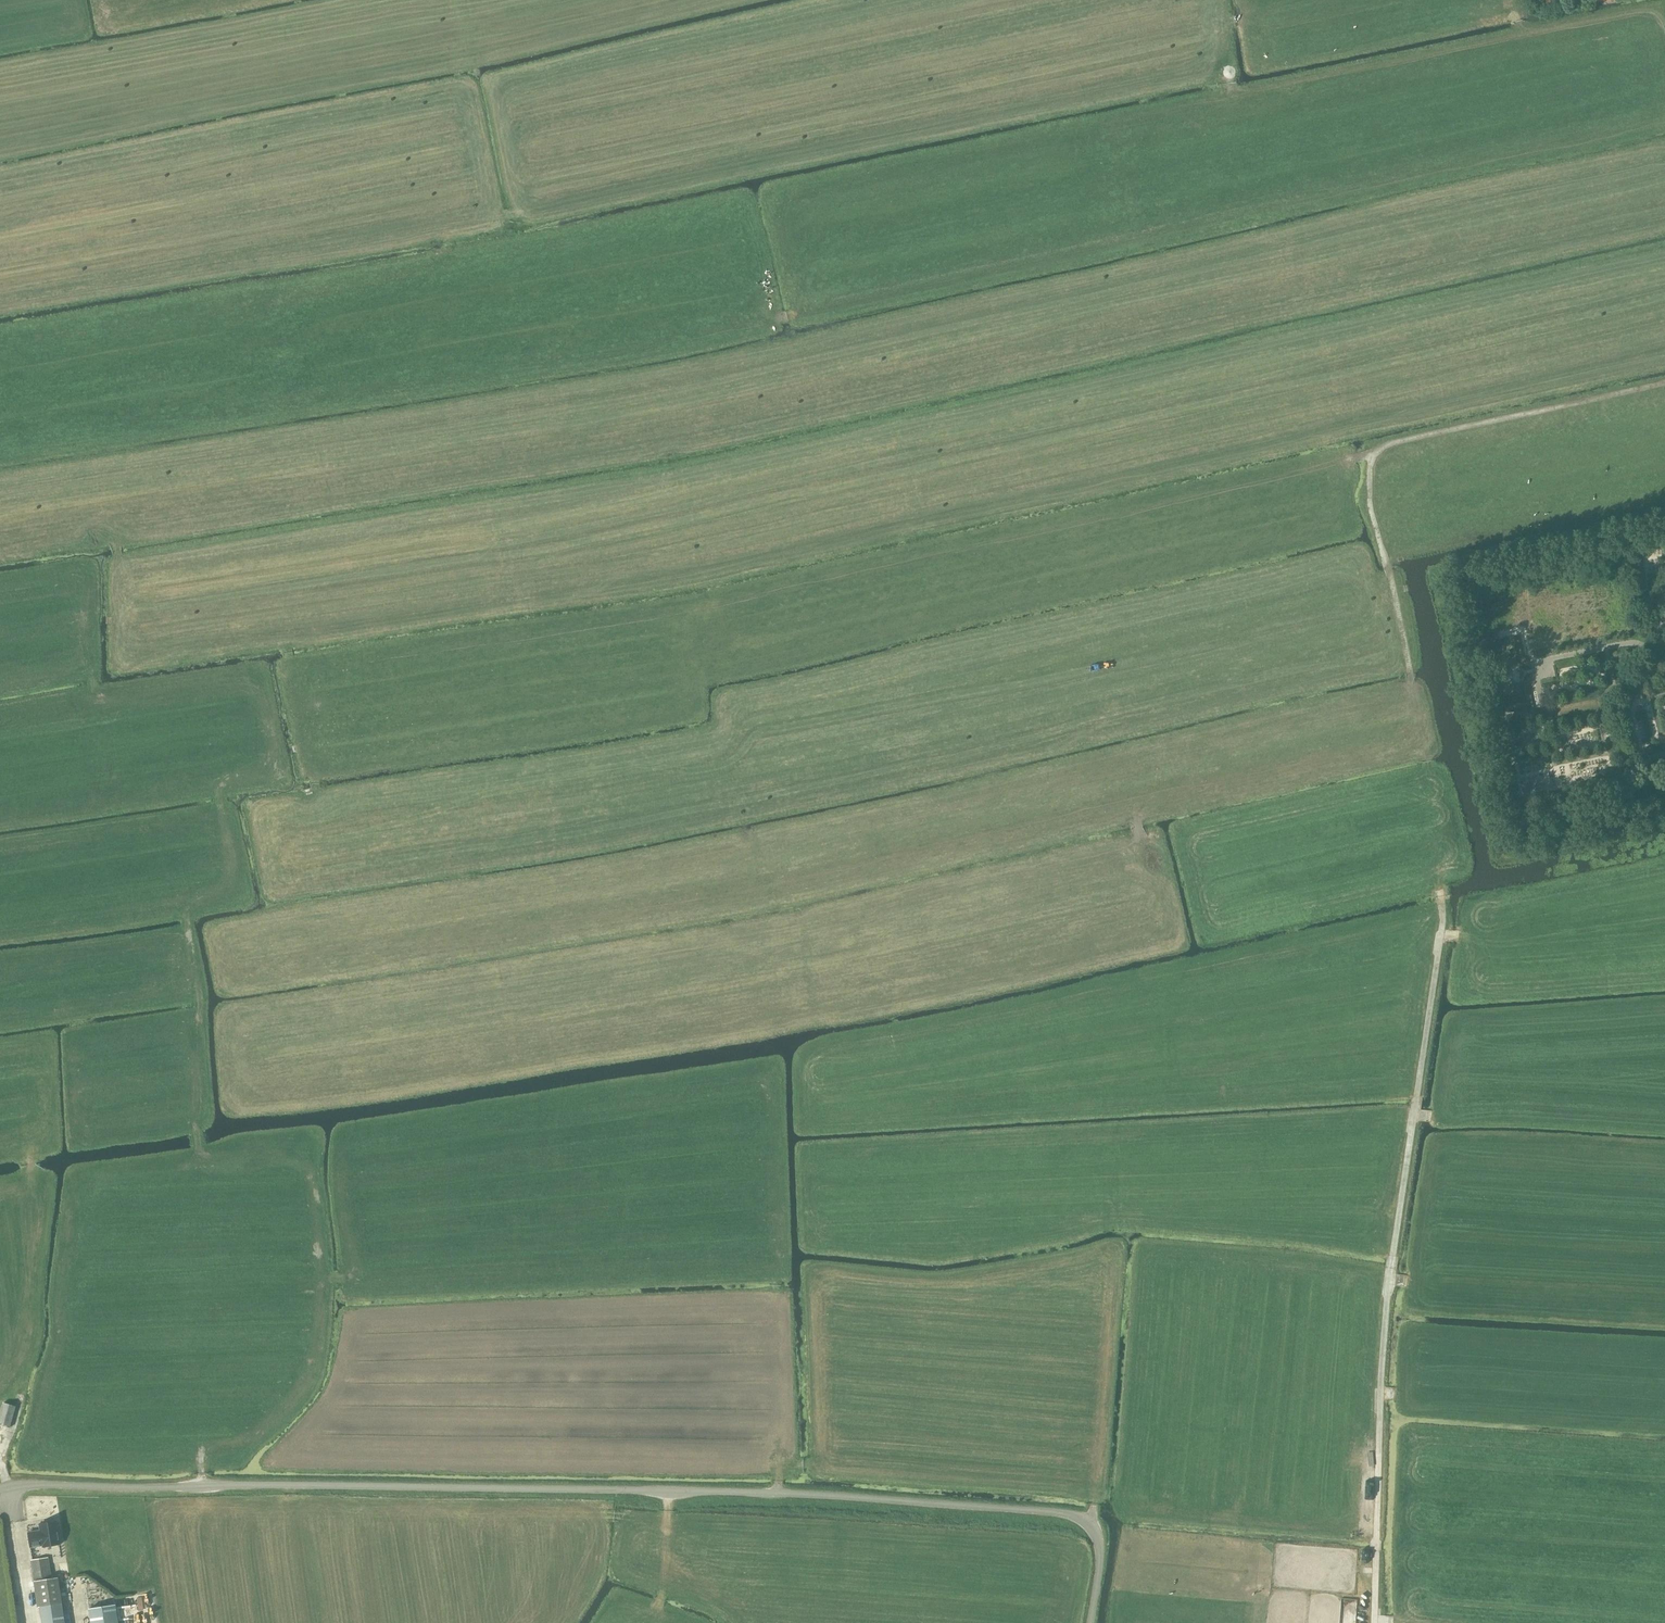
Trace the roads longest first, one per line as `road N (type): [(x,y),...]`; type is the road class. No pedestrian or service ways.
road 1 (unclassified): [(1091,1622),(1100,1540),(1078,1518),(705,1491),(37,1485),(0,1492)]
road 2 (track): [(1664,382),(1347,459)]
road 3 (track): [(1381,1394),(1376,1622),(1397,1622)]
road 4 (track): [(1442,895),(1416,1114),(1432,1116)]
road 5 (track): [(1372,455),(1372,511),(1414,684)]
road 6 (track): [(1416,1114),(1392,1269),(1392,1280),(1407,1281)]
road 7 (track): [(1523,32),(1638,11),(1655,14),(1664,29)]
road 8 (track): [(1392,1280),(1381,1394),(1397,1395)]
road 9 (track): [(670,1491),(660,1618)]

